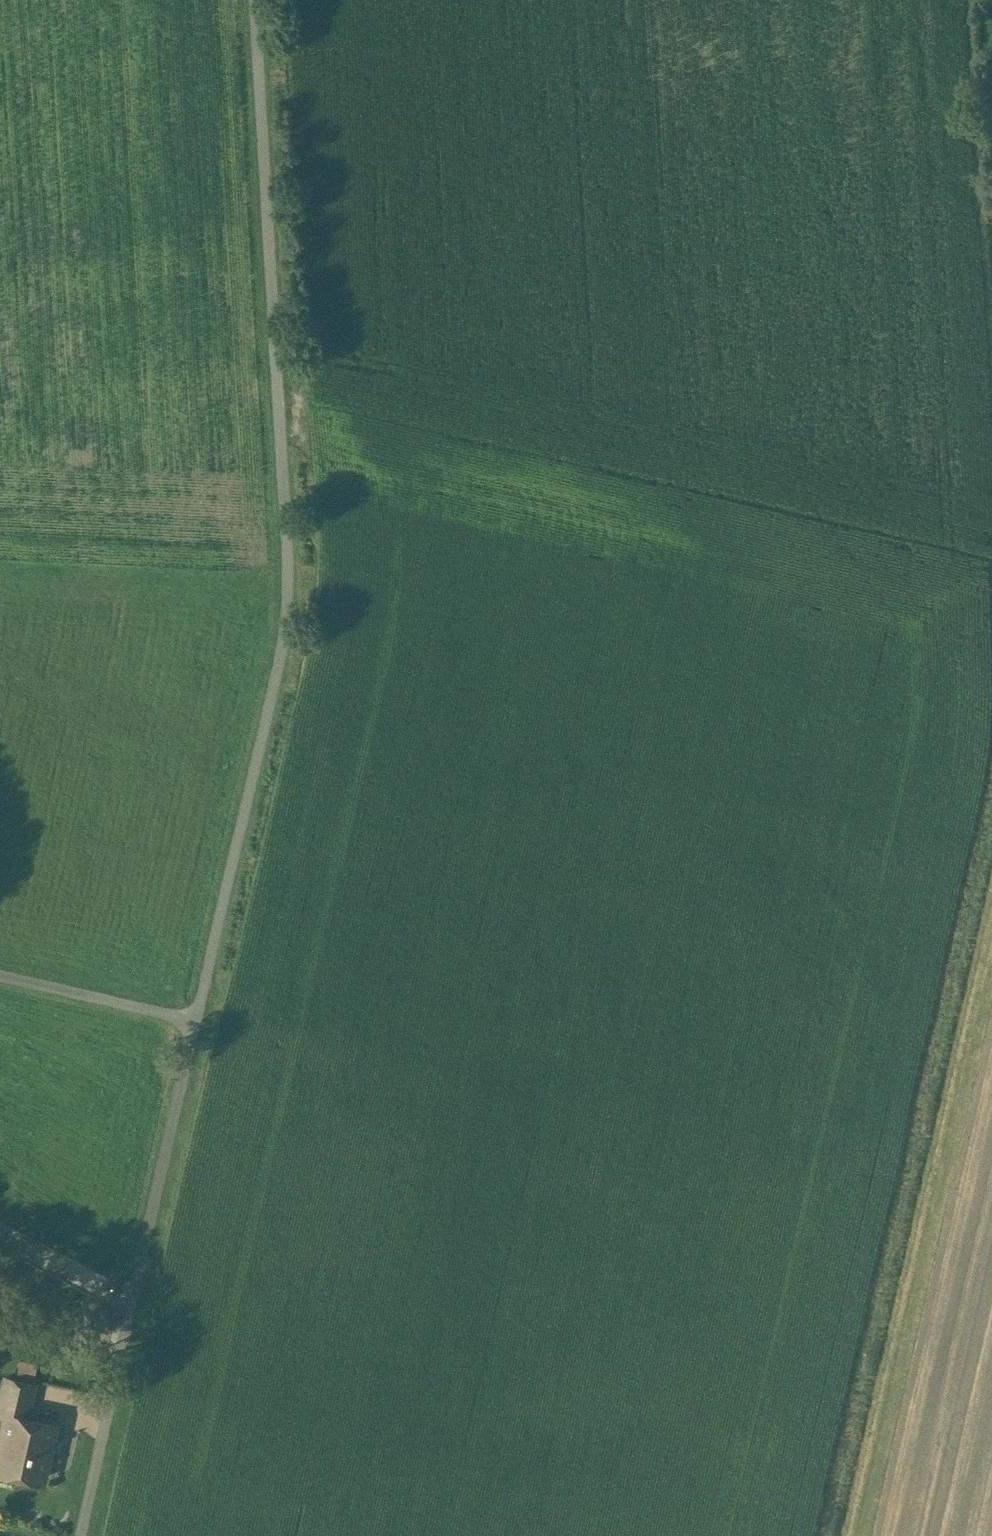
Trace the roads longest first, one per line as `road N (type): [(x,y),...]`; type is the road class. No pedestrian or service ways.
road 1 (unclassified): [(80,1535),(280,649),(285,552),(252,0)]

